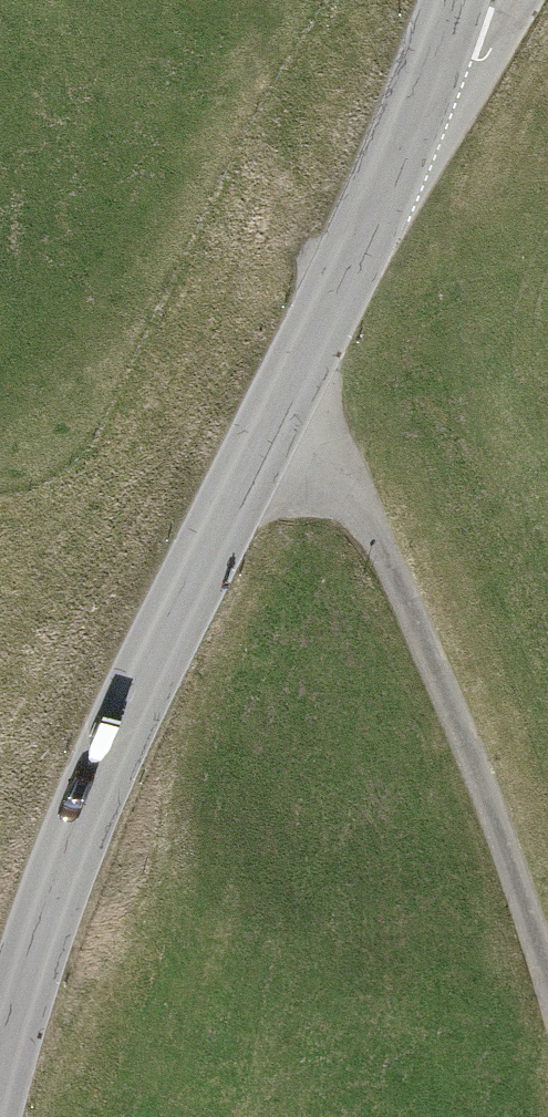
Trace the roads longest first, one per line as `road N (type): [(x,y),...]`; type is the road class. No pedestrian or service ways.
road 1 (tertiary): [(428,69),(378,201),(90,801),(0,1068)]
road 2 (track): [(273,417),(376,526),(486,791),(547,983)]
road 3 (unclassified): [(428,69),(491,46),(517,0)]

